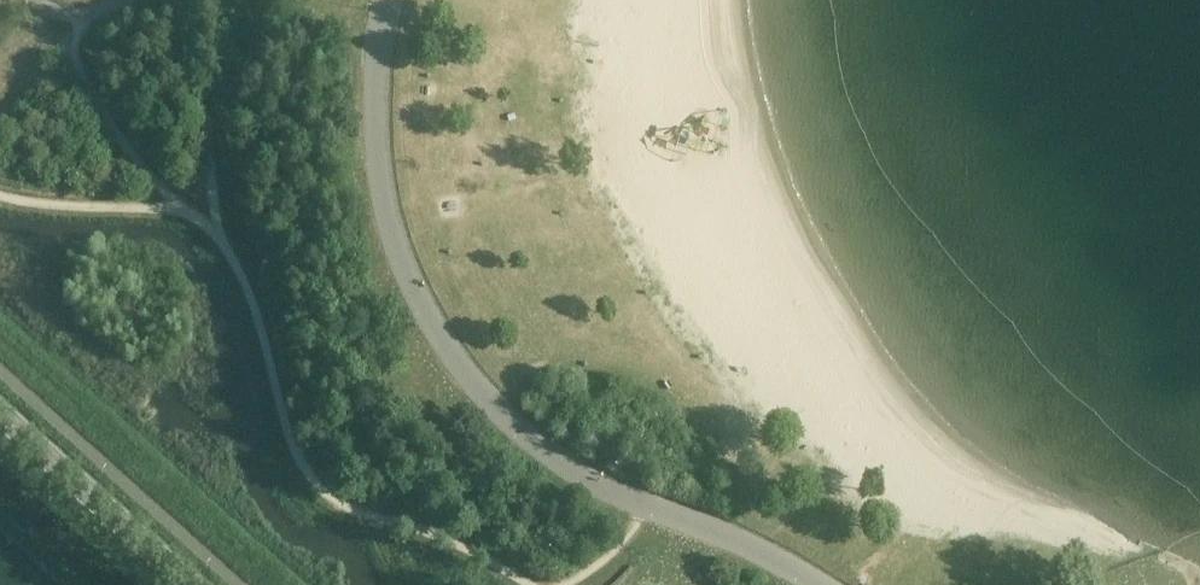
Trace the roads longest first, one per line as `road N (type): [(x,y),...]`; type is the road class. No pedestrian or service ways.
road 1 (tertiary): [(190,584),(0,410)]

